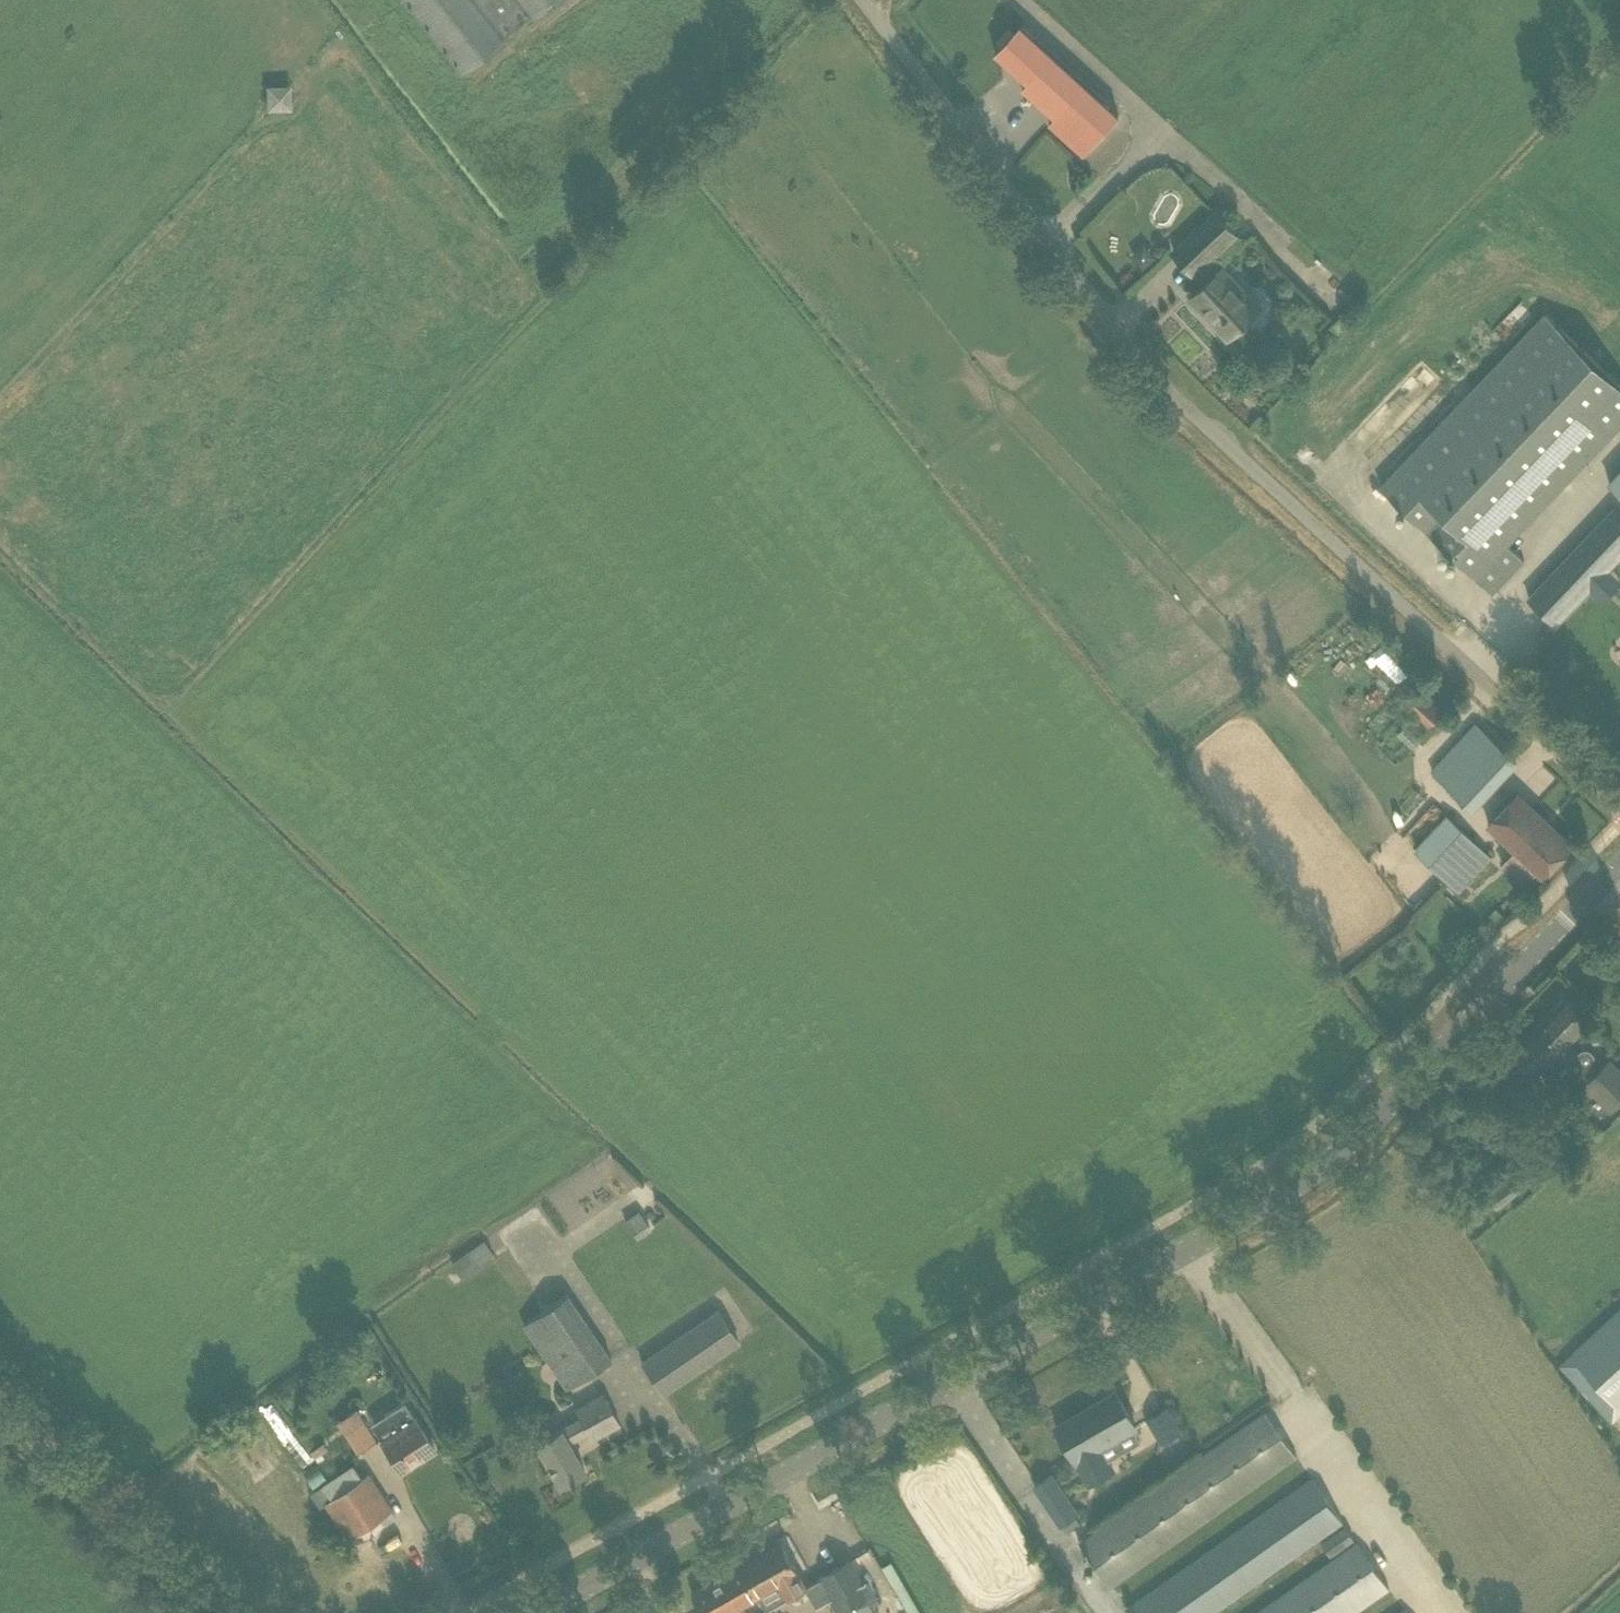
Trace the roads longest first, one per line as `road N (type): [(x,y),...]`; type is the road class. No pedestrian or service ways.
road 1 (tertiary): [(541,1612),(1209,1245),(1389,1109),(1606,884)]
road 2 (unclassified): [(1619,803),(1237,458),(1066,279),(854,0)]
road 3 (unclassified): [(222,1612),(0,1407)]

